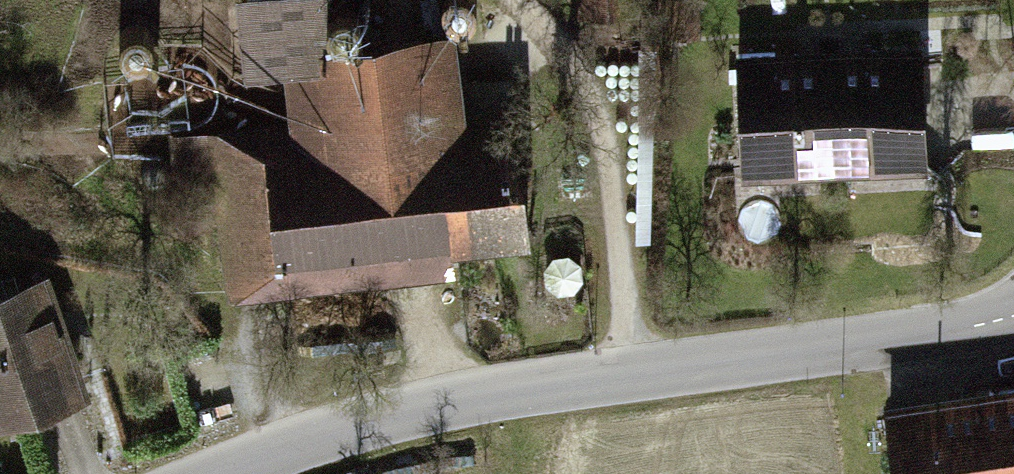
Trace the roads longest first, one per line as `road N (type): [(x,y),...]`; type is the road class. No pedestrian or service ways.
road 1 (unclassified): [(243,473),(449,406),(1013,323)]
road 2 (track): [(107,0),(83,90),(92,161),(244,332),(292,455)]
road 3 (track): [(268,105),(200,32),(184,0)]

